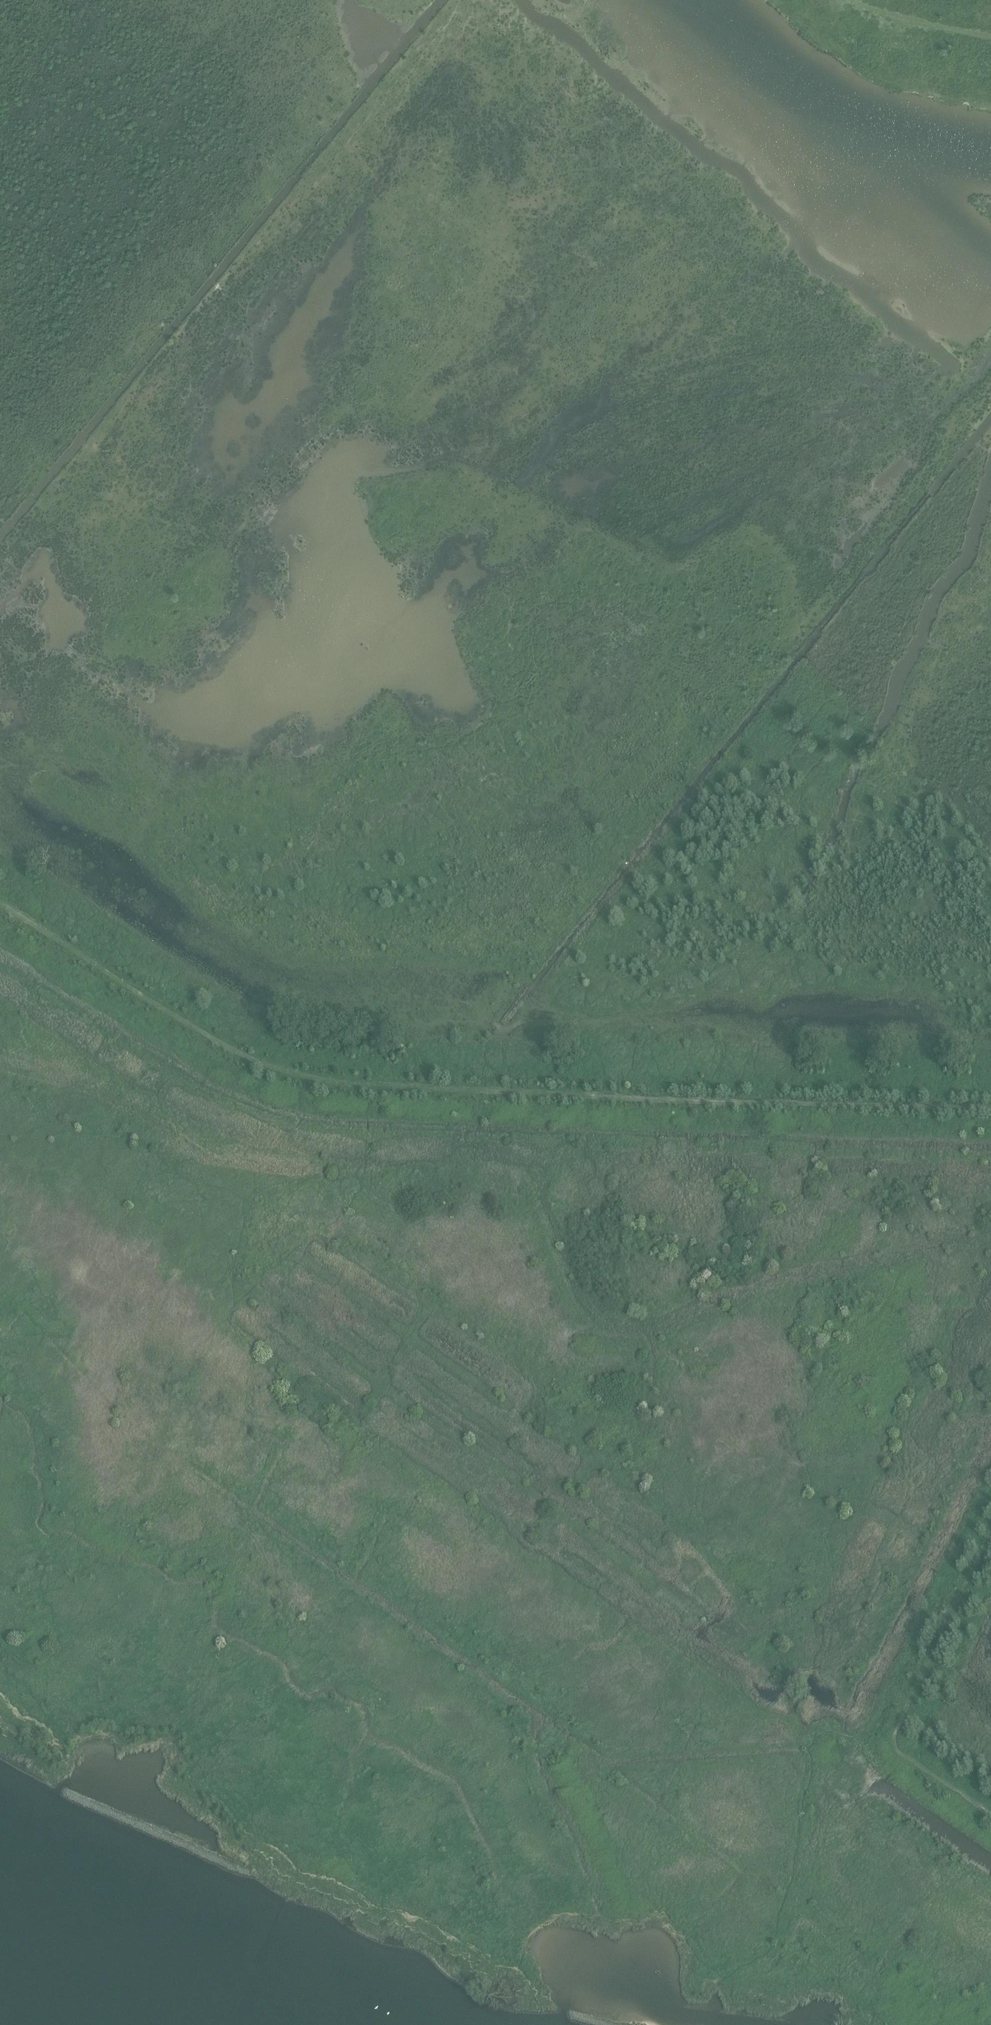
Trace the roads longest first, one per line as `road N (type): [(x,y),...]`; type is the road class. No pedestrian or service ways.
road 1 (track): [(0,900),(227,1048),(302,1074),(451,1091),(990,1110)]
road 2 (track): [(990,1532),(892,1744),(990,1816)]
road 3 (track): [(990,37),(854,0)]

